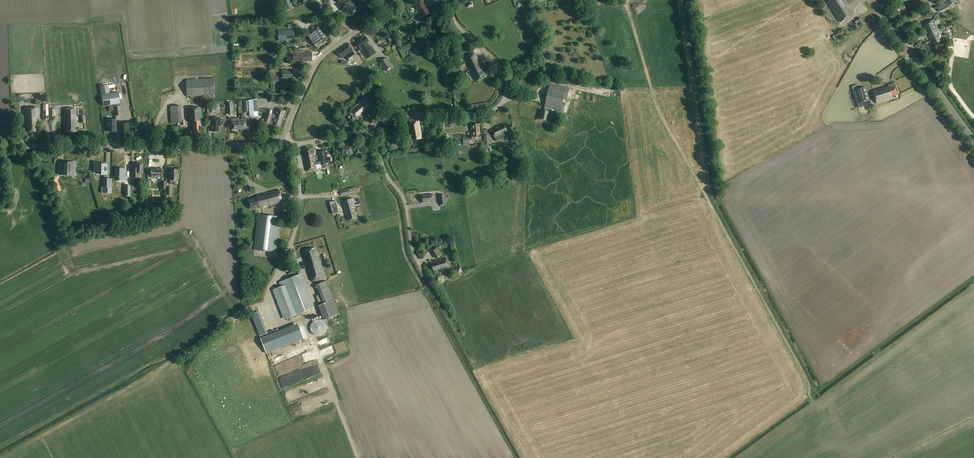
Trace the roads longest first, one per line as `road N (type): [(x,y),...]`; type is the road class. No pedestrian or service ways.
road 1 (track): [(627,0),(659,112),(849,457)]
road 2 (tertiary): [(0,147),(186,149),(283,137)]
road 3 (unclassified): [(372,129),(414,114),(488,112),(503,102),(503,71),(459,27),(449,0)]
road 4 (tertiary): [(973,141),(871,0)]
road 5 (unclassified): [(421,271),(405,203),(372,129)]

